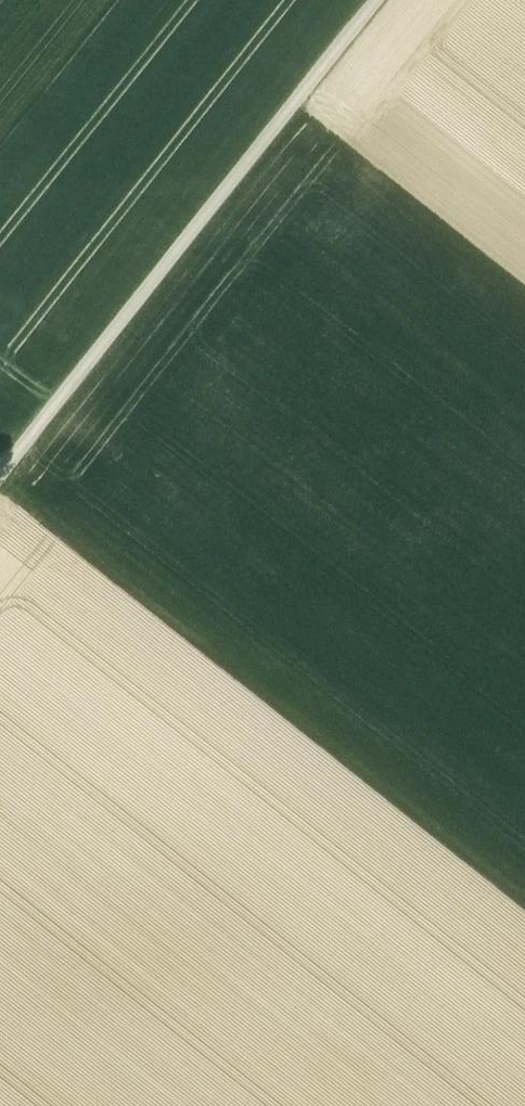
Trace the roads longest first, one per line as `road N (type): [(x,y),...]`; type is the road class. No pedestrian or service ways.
road 1 (track): [(0,481),(381,0)]

